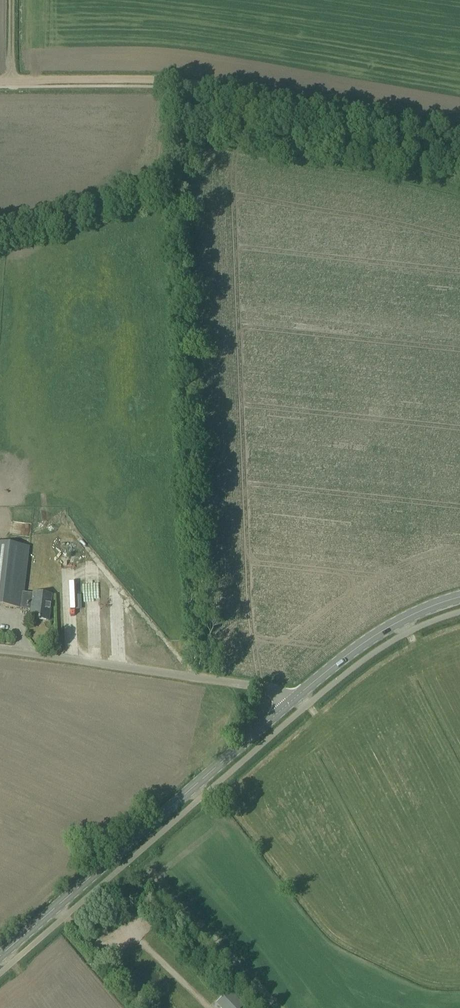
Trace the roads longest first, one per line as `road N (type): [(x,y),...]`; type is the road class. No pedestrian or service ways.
road 1 (tertiary): [(0,956),(292,701)]
road 2 (unclassified): [(0,652),(263,686),(292,701)]
road 3 (track): [(459,133),(189,85)]
road 4 (tertiary): [(292,701),(371,638),(459,597)]
road 5 (track): [(189,85),(0,81)]

